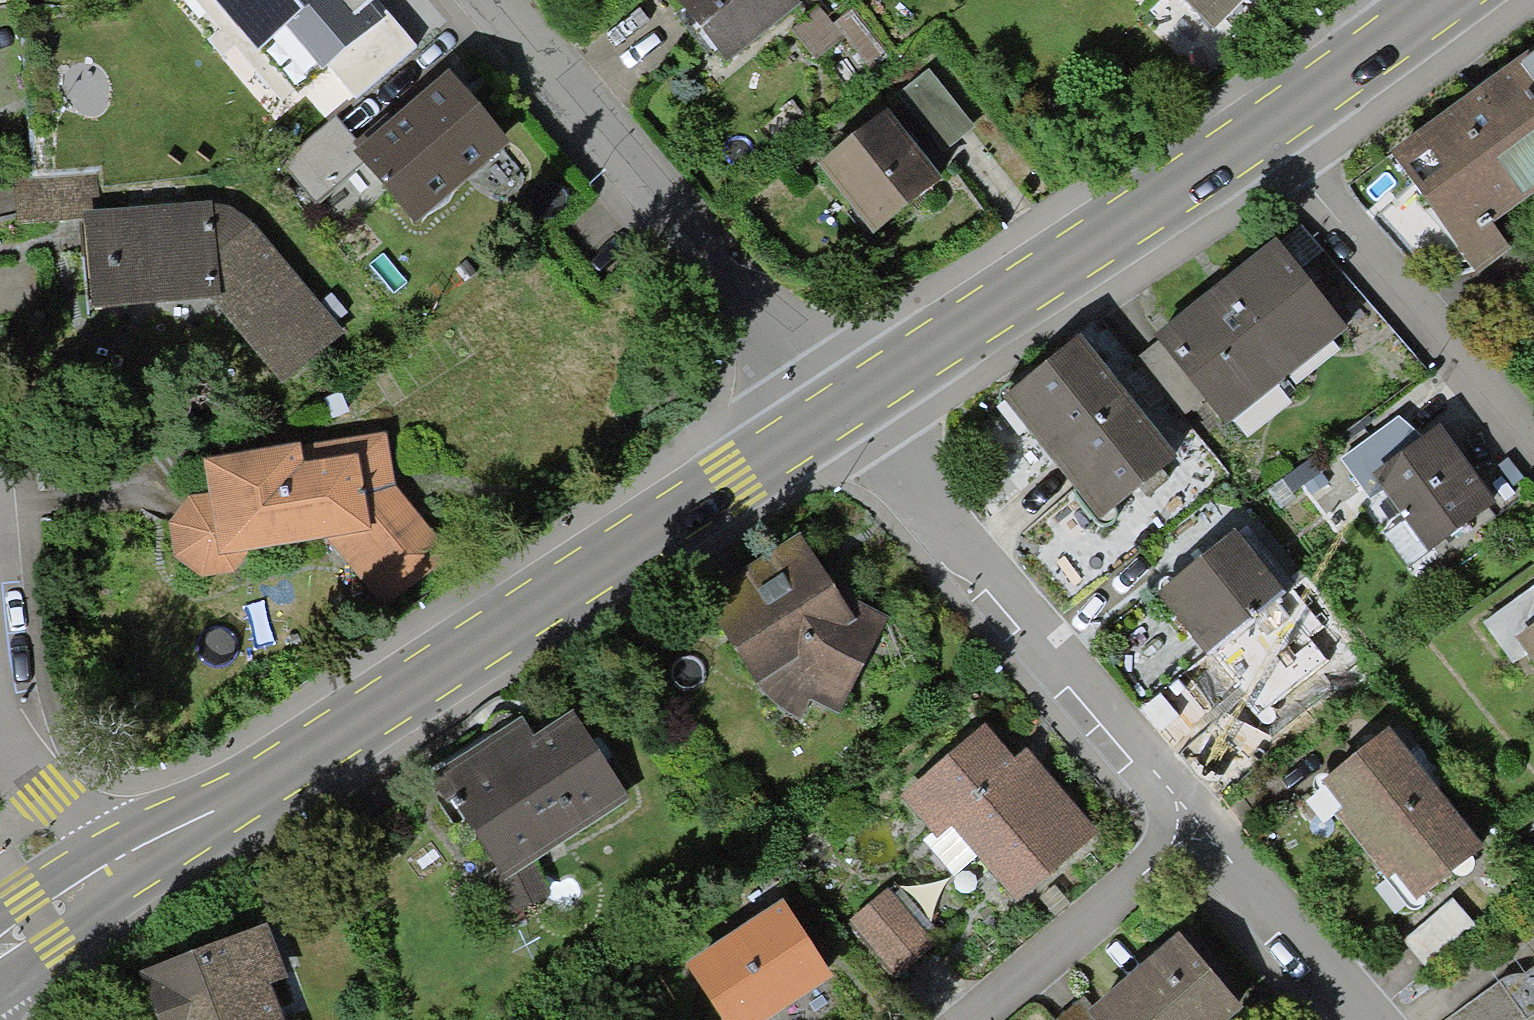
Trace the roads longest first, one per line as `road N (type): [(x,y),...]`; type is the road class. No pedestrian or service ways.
road 1 (tertiary): [(147,847),(271,778),(838,411)]
road 2 (residential): [(838,411),(1198,828)]
road 3 (residential): [(488,0),(838,411)]
road 4 (tertiary): [(838,411),(1260,134)]
road 5 (residential): [(1260,134),(1533,465)]
road 6 (residential): [(1198,828),(962,1019)]
road 7 (residential): [(1198,828),(1366,1019)]
road 8 (tertiary): [(1260,134),(1422,15)]
road 9 (residential): [(147,847),(48,795),(1,723)]
road 10 (tertiary): [(0,948),(147,847)]

